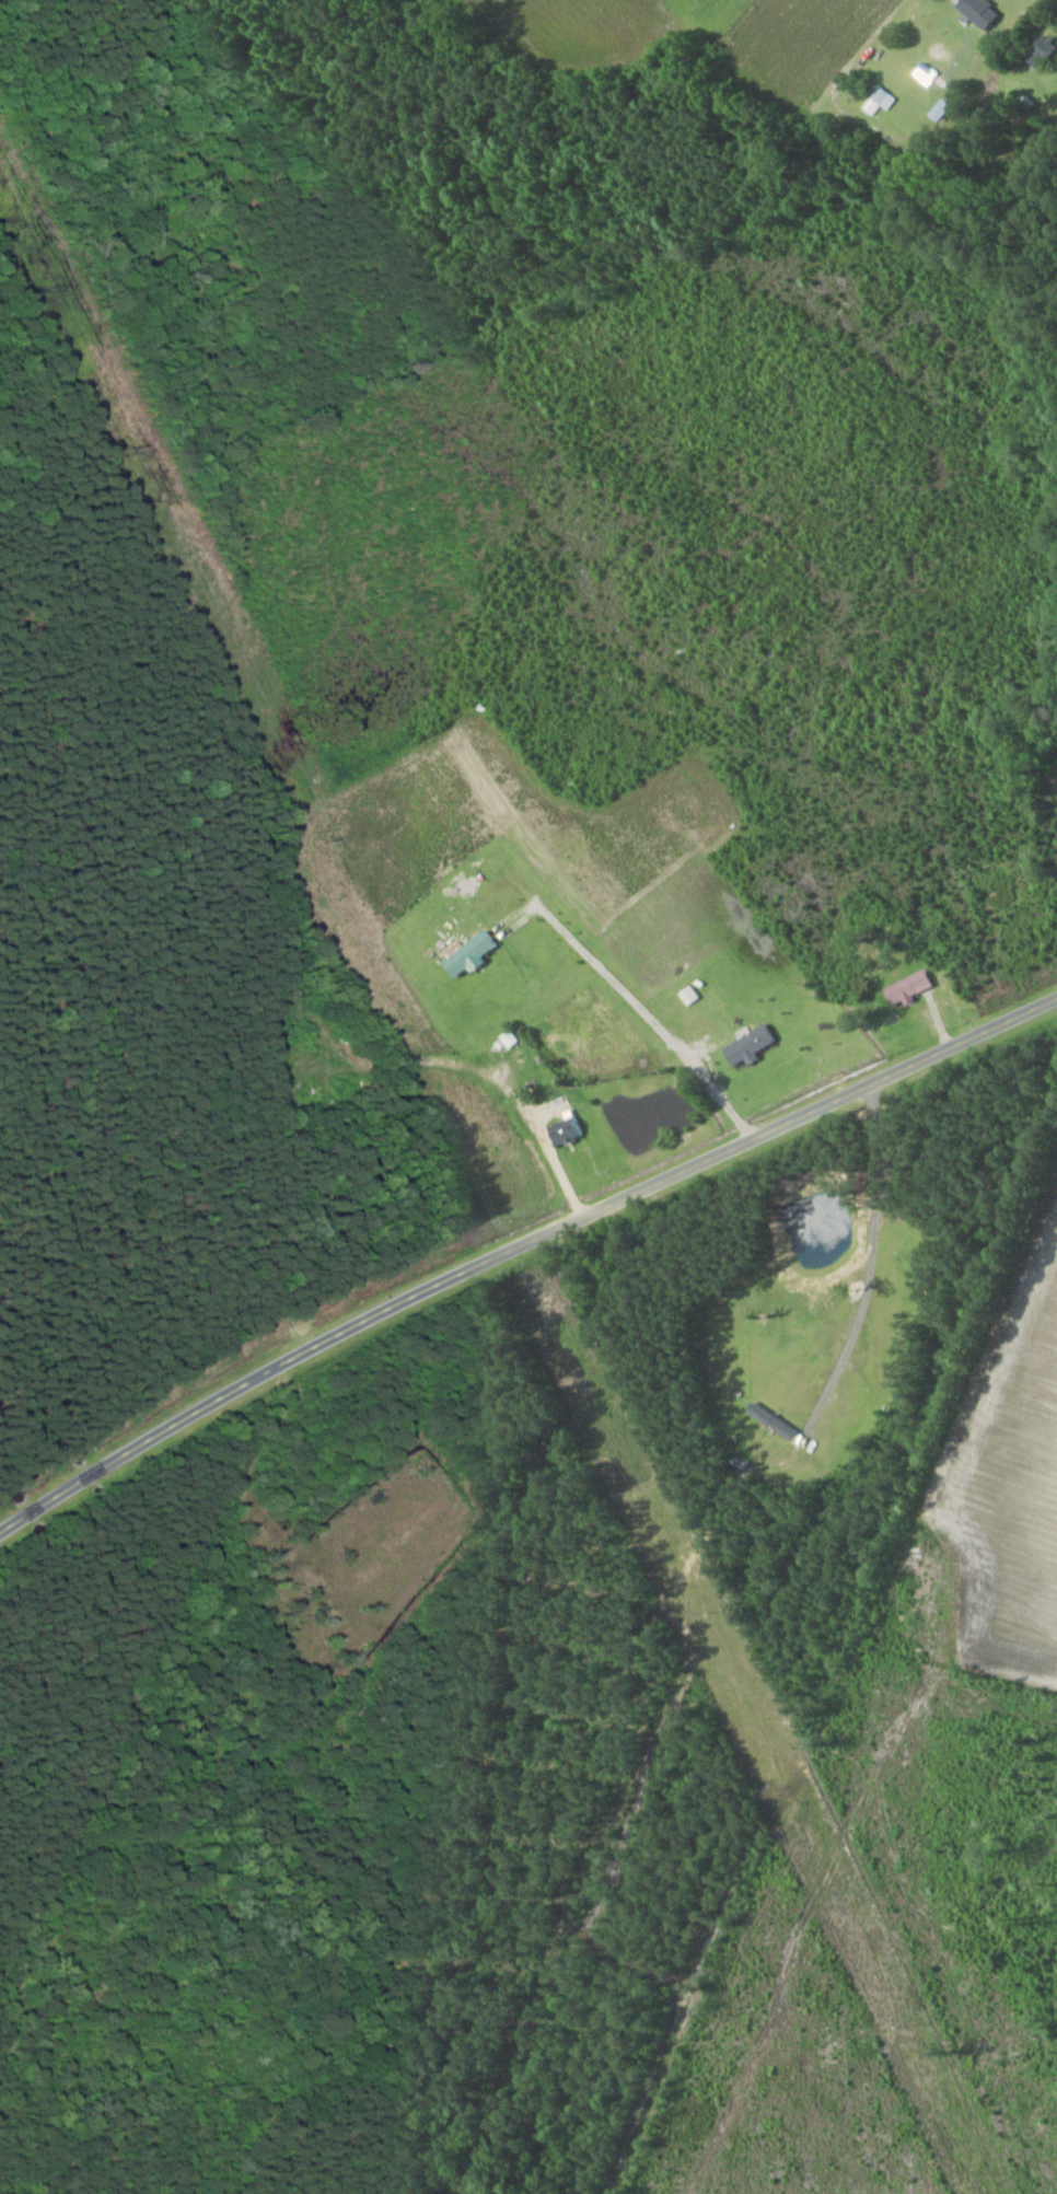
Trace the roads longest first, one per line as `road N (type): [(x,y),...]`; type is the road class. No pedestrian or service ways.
road 1 (residential): [(0,1532),(349,1327),(1056,998)]

